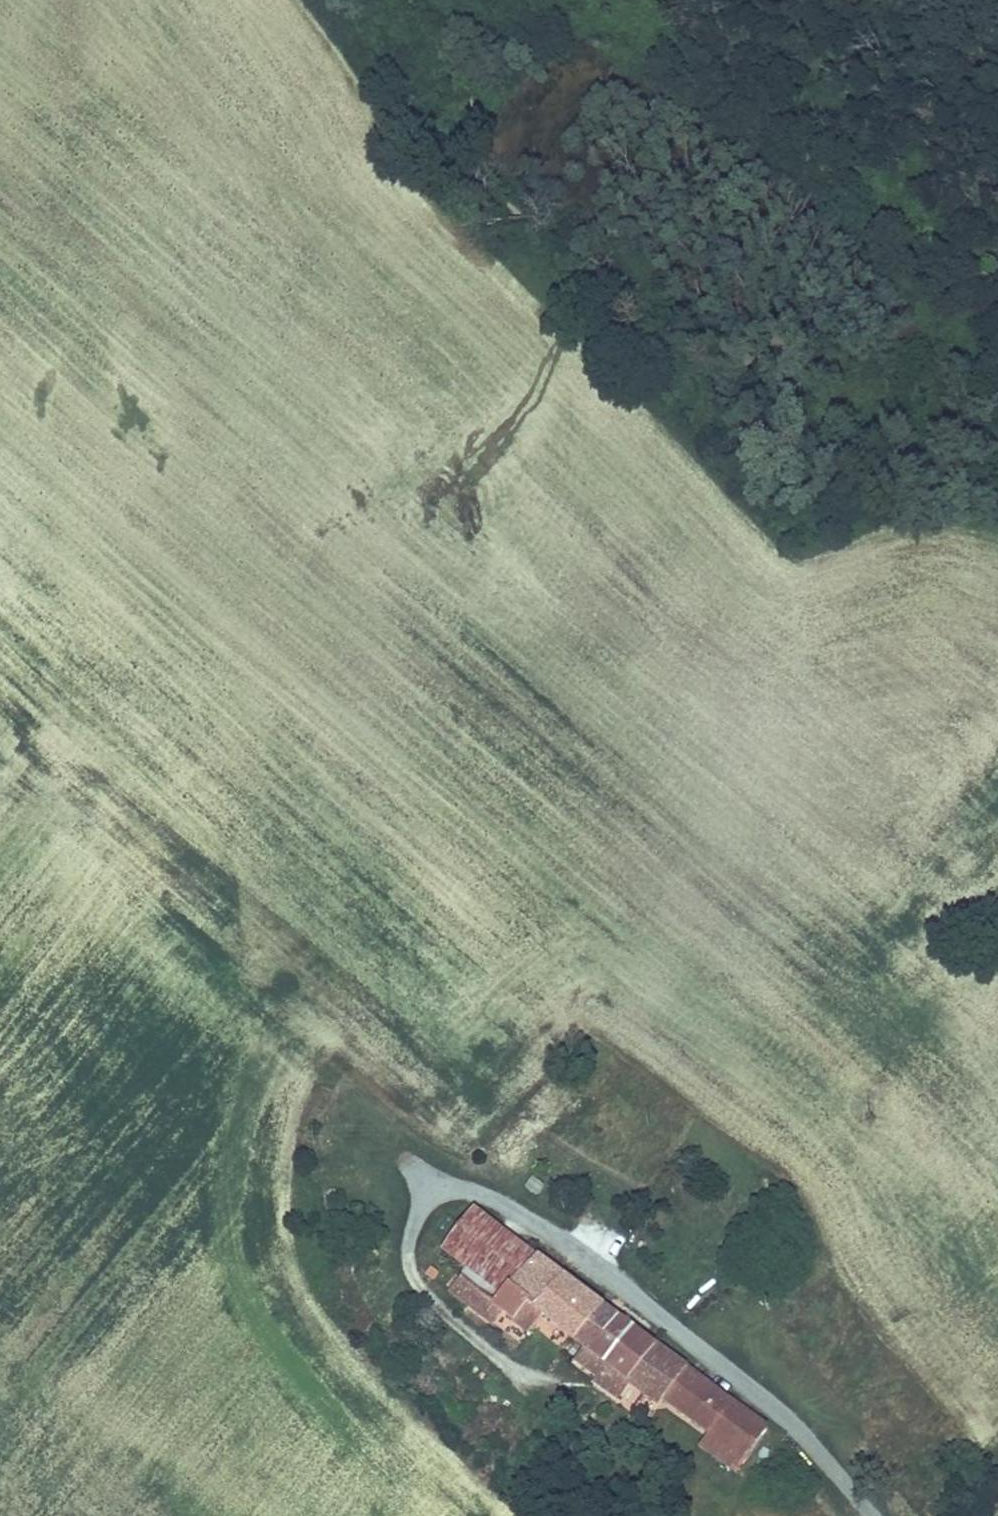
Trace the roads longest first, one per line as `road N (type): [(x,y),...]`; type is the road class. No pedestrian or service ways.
road 1 (unclassified): [(552,1238),(752,1392),(872,1515)]
road 2 (track): [(547,1397),(427,1300),(409,1256),(418,1215),(445,1193),(501,1206),(552,1238)]

